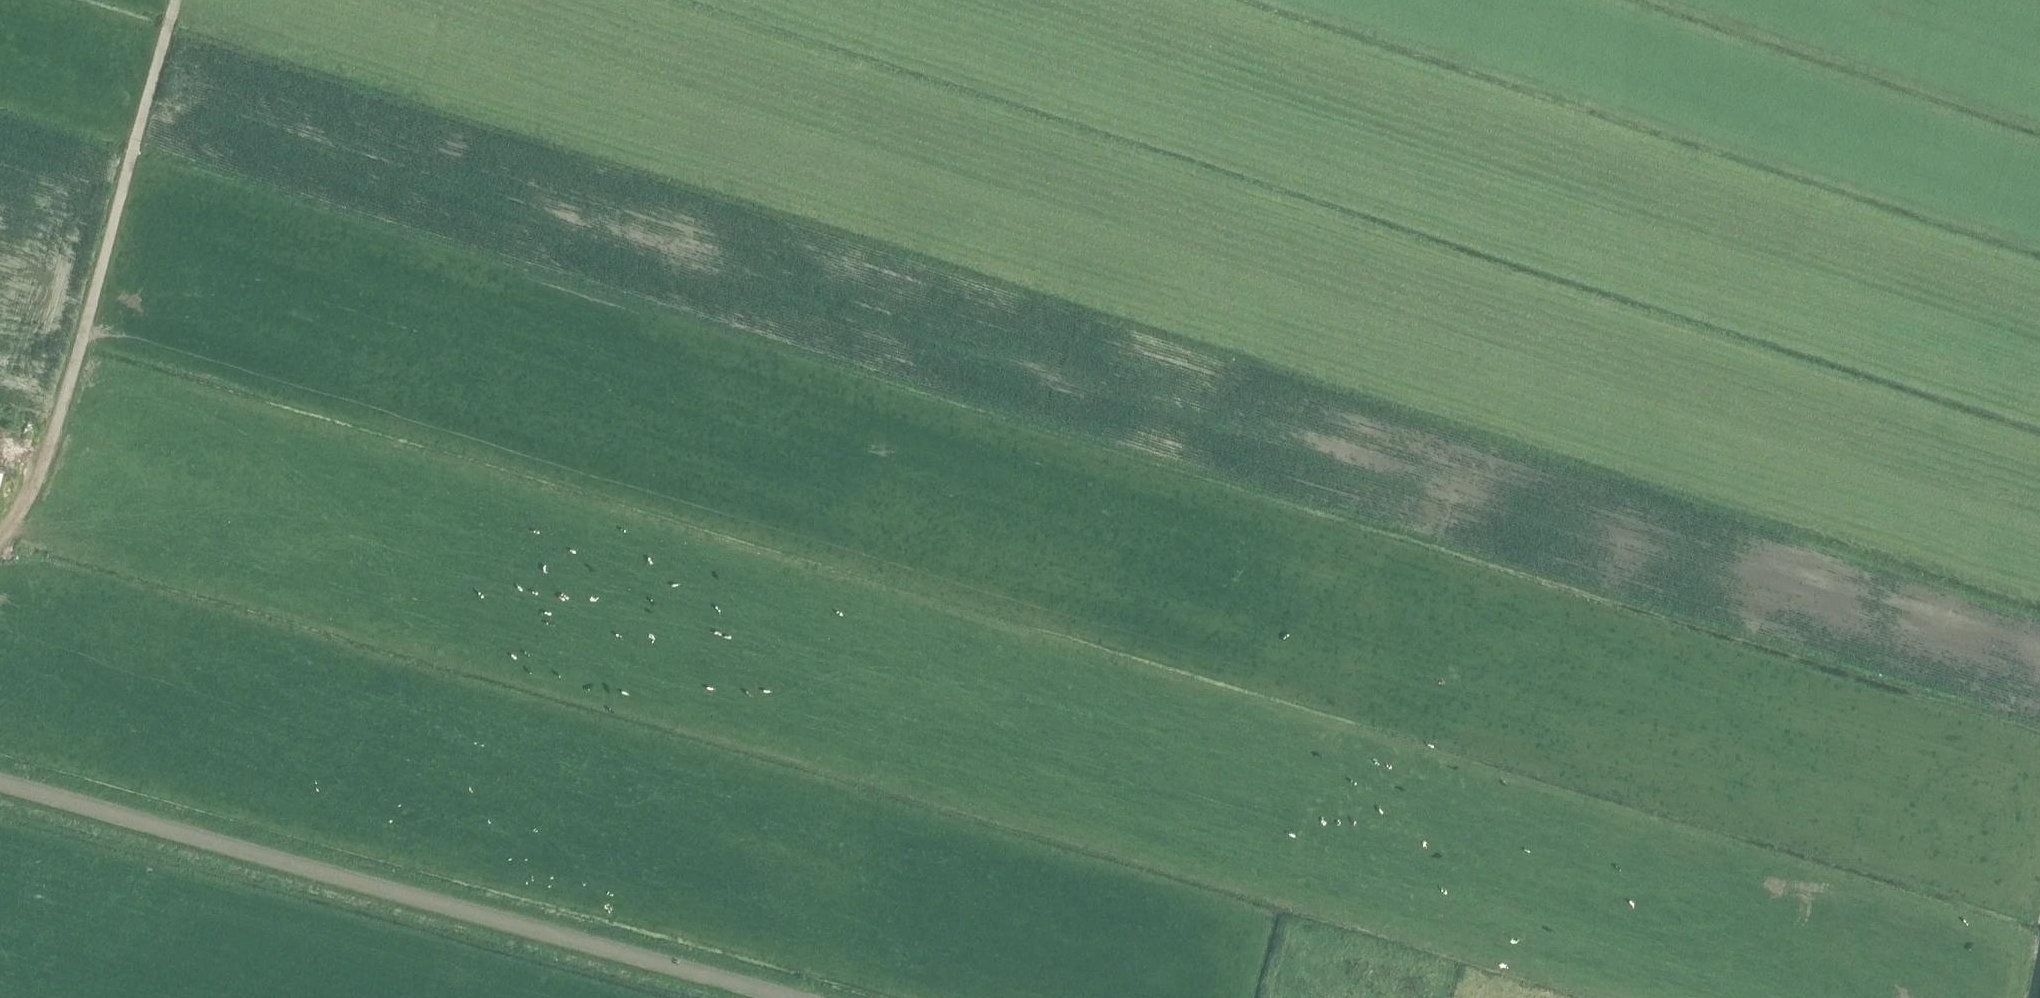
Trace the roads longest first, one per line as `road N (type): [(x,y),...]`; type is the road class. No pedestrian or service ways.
road 1 (unclassified): [(789,997),(0,783)]

